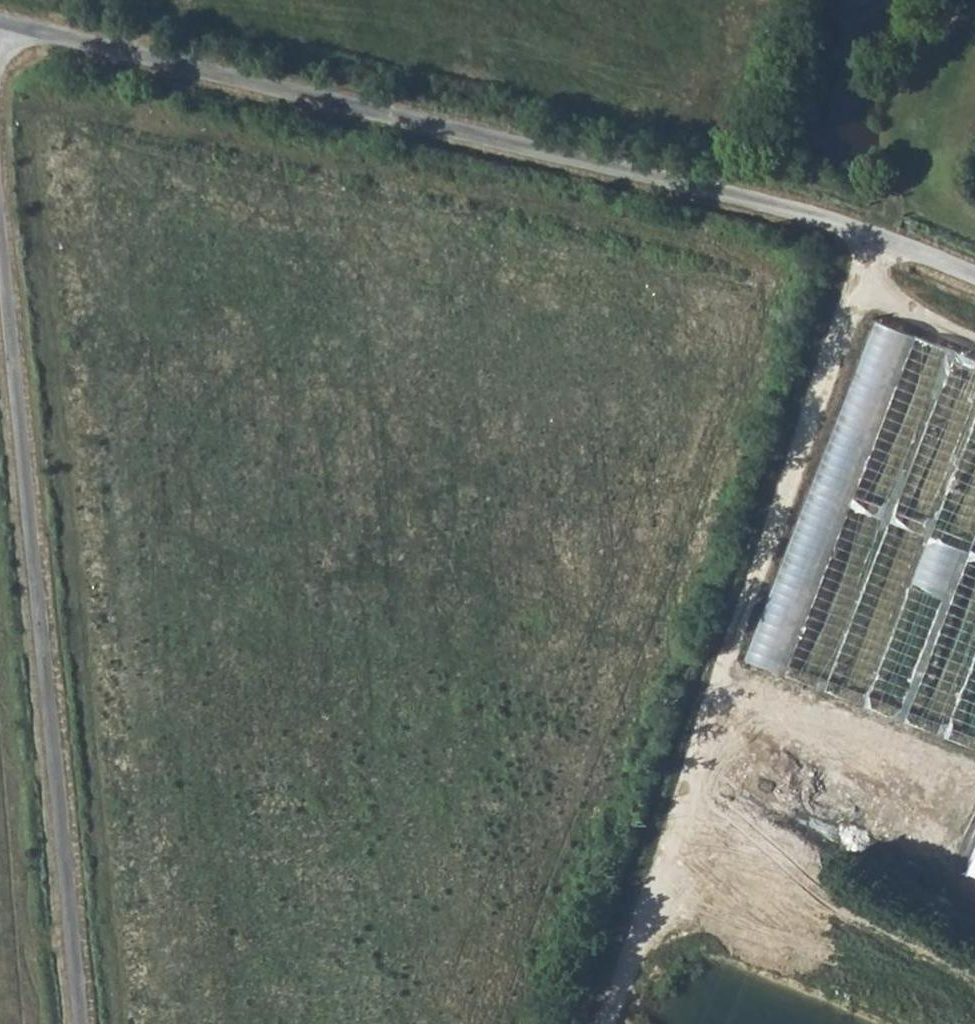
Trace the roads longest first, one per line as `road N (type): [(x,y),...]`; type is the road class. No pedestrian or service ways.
road 1 (track): [(0,104),(57,106),(677,238),(765,261),(782,277),(775,327),(517,1023)]
road 2 (unclassified): [(0,21),(585,151),(909,248),(974,276)]
road 3 (track): [(123,1023),(25,103)]
road 4 (track): [(613,1023),(875,238)]
road 5 (unclassified): [(0,261),(78,1023)]
road 6 (track): [(34,1023),(0,702)]

